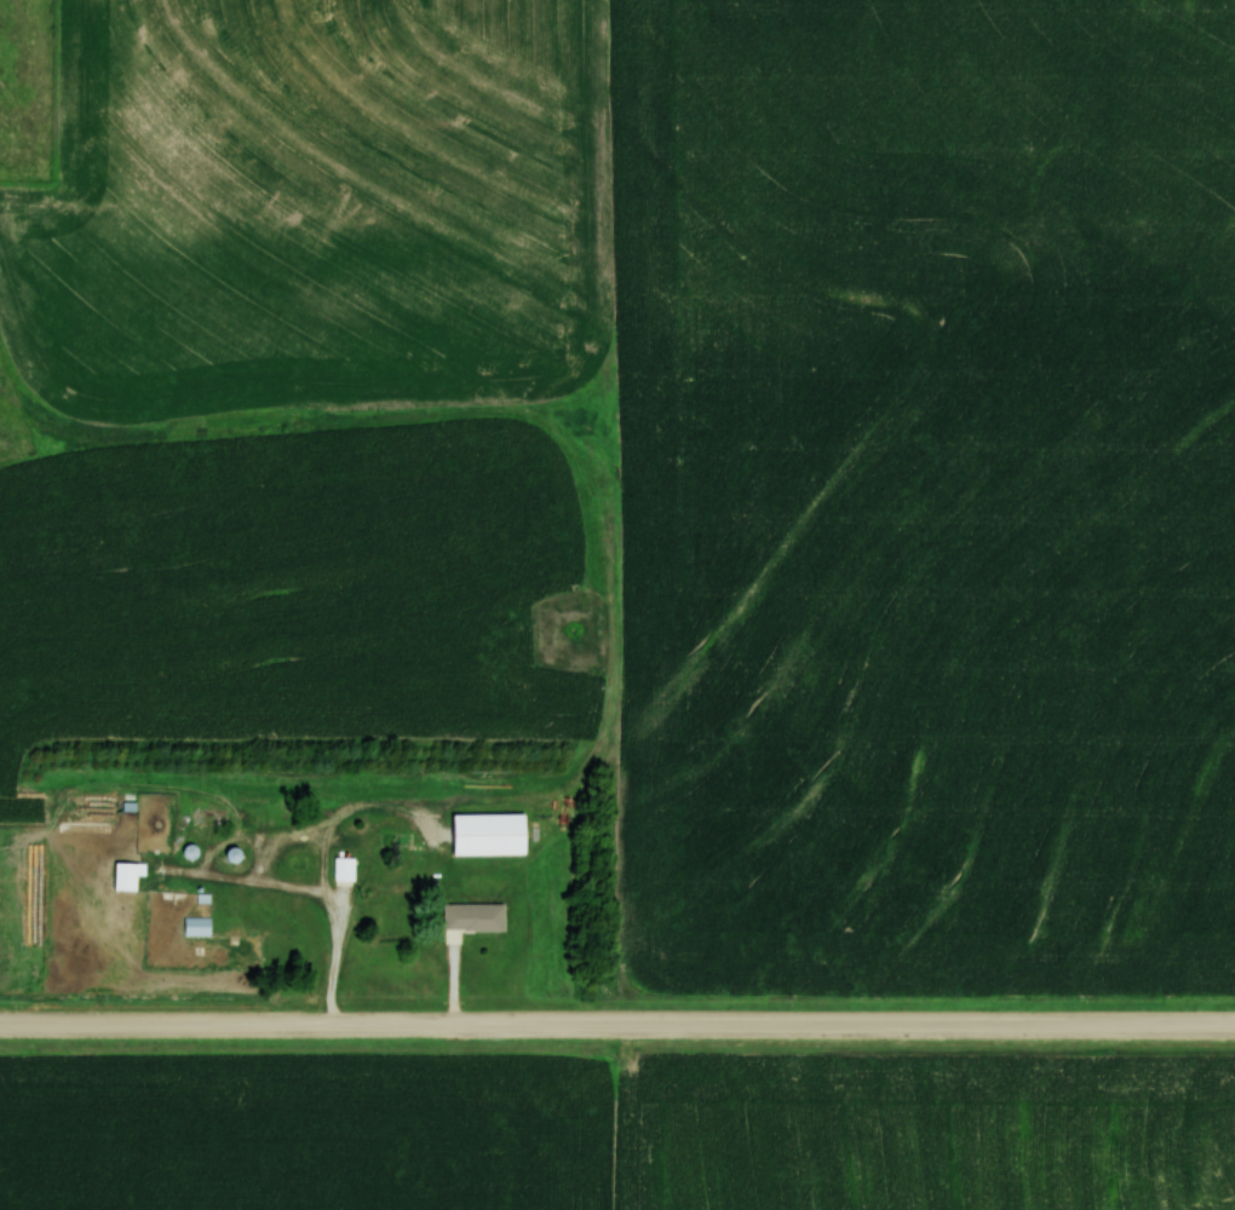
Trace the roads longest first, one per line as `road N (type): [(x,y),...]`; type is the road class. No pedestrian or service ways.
road 1 (tertiary): [(0,1026),(1234,1024)]

